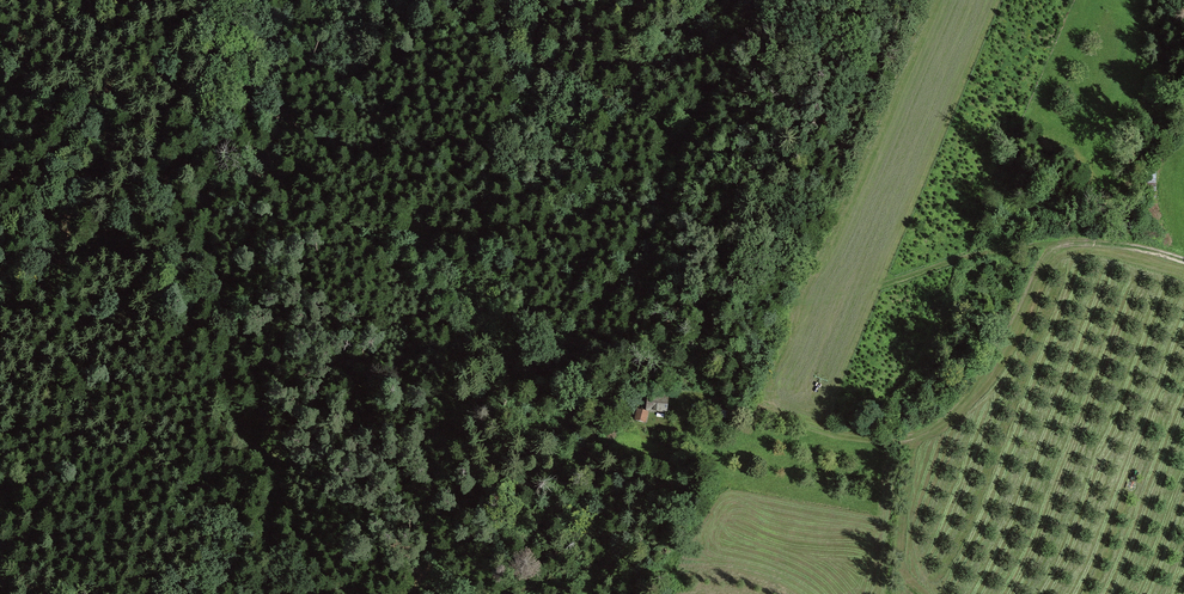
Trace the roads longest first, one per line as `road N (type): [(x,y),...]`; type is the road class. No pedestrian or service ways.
road 1 (track): [(286,130),(303,129),(371,187),(433,222),(529,260),(710,306),(857,292),(990,250),(1052,244),(1183,260)]
road 2 (track): [(346,593),(276,490),(249,392),(233,285),(240,211),(286,130),(260,0)]
road 3 (track): [(449,0),(539,76),(668,137),(626,287)]

